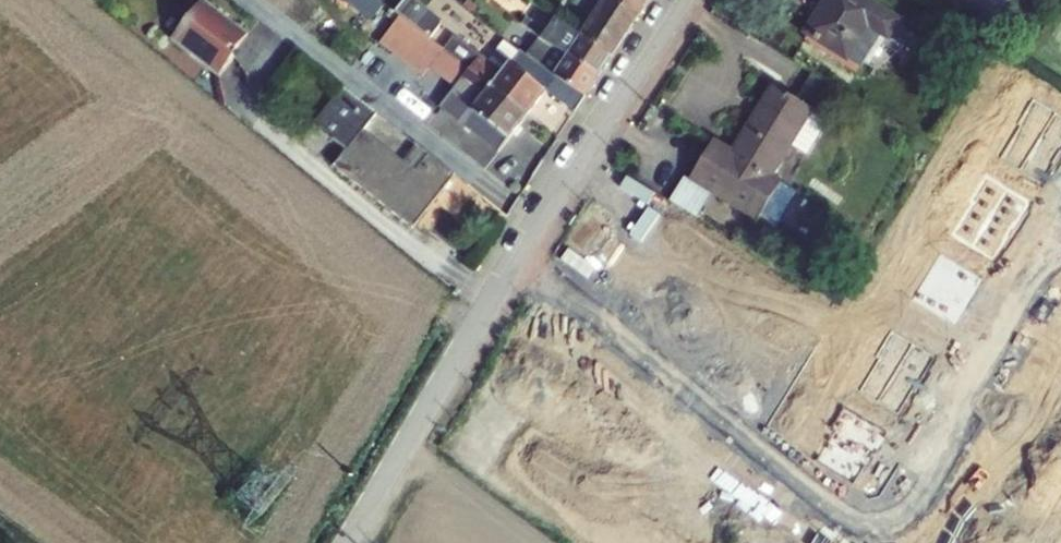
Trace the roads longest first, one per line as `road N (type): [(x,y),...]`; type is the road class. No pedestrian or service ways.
road 1 (residential): [(679,0),(420,418)]
road 2 (unclassified): [(420,418),(345,542)]

